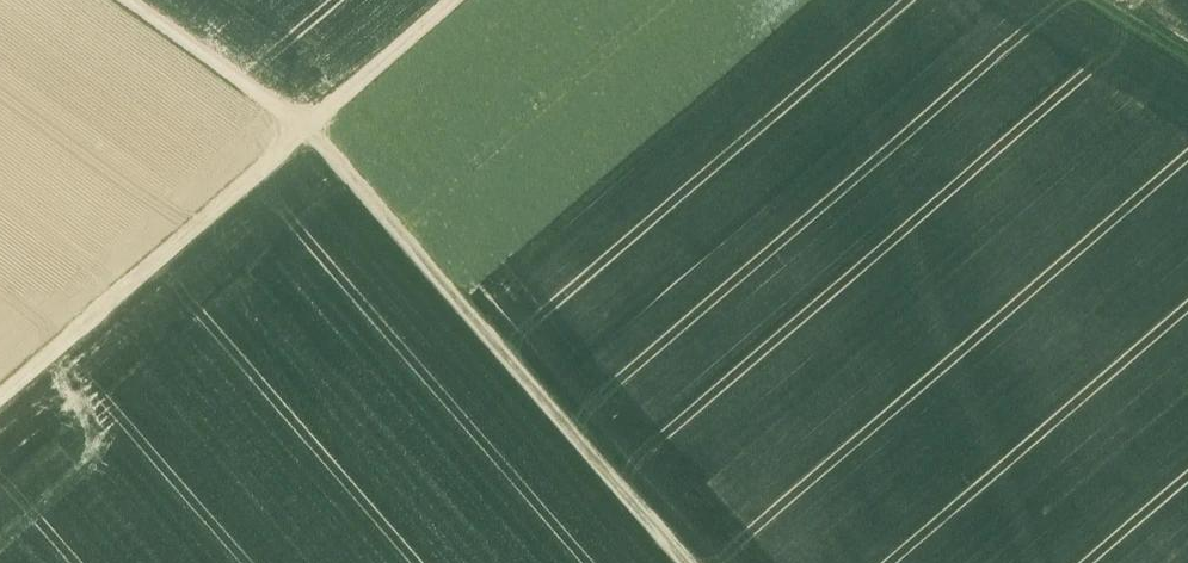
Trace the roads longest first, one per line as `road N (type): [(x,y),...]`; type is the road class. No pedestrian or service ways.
road 1 (track): [(302,125),(688,562)]
road 2 (track): [(302,125),(0,406)]
road 3 (track): [(302,125),(125,0)]
road 4 (track): [(461,0),(302,125)]

